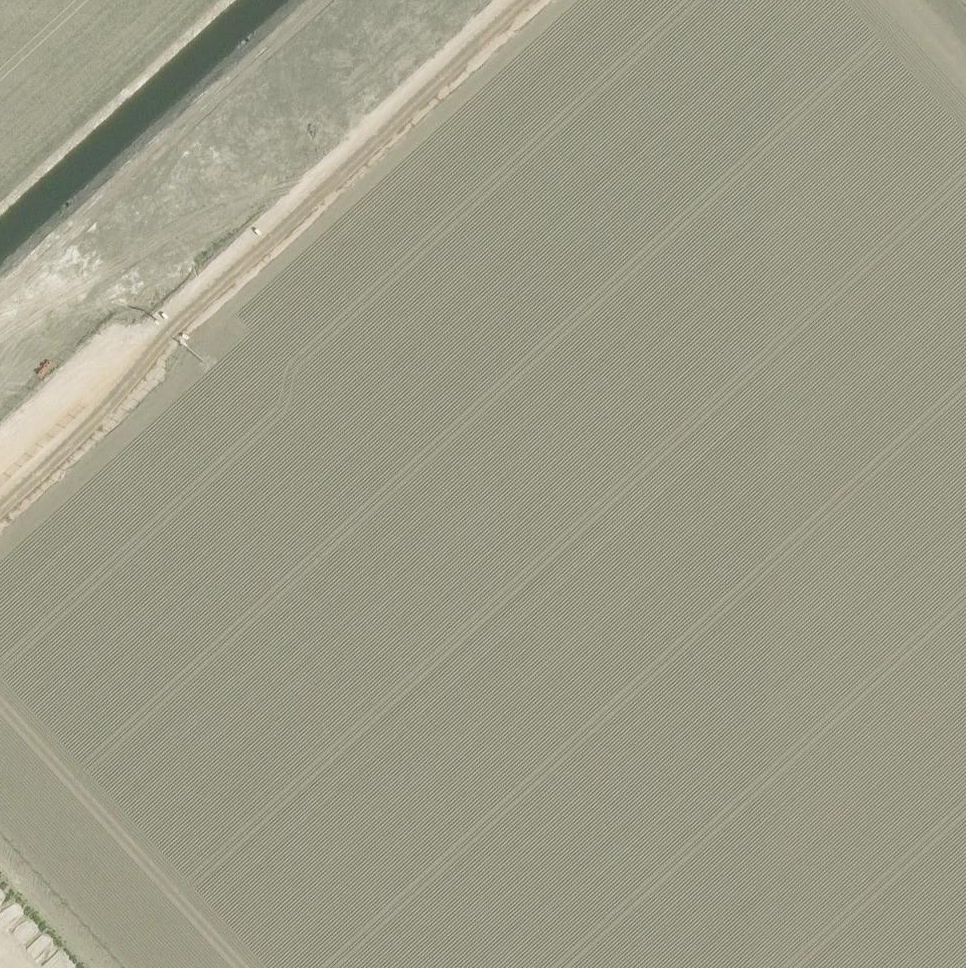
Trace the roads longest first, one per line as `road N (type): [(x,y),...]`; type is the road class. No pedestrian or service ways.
road 1 (unknown): [(0,320),(351,0)]

